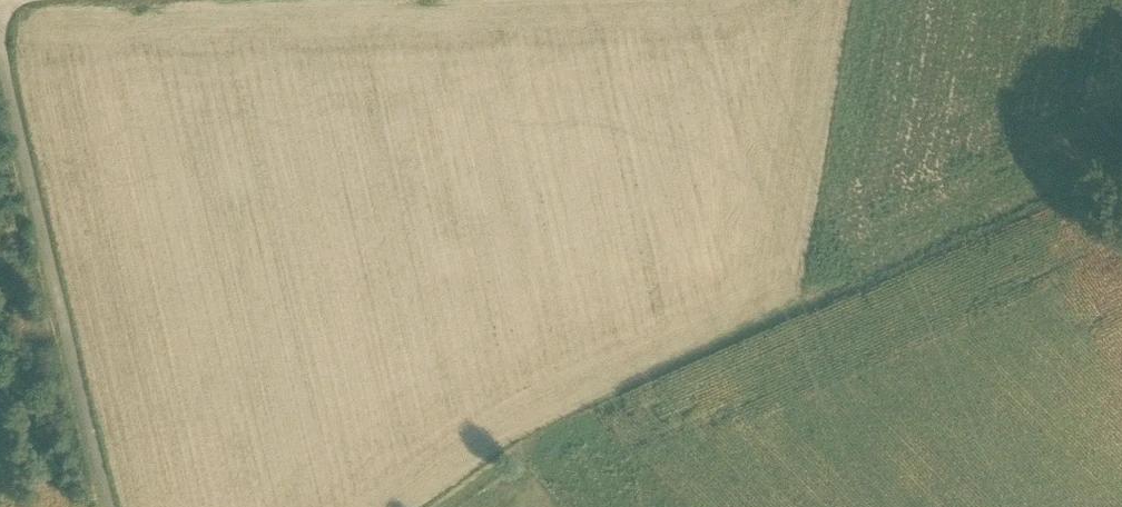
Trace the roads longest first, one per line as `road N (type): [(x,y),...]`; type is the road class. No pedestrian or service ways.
road 1 (unclassified): [(107,506),(0,32)]

